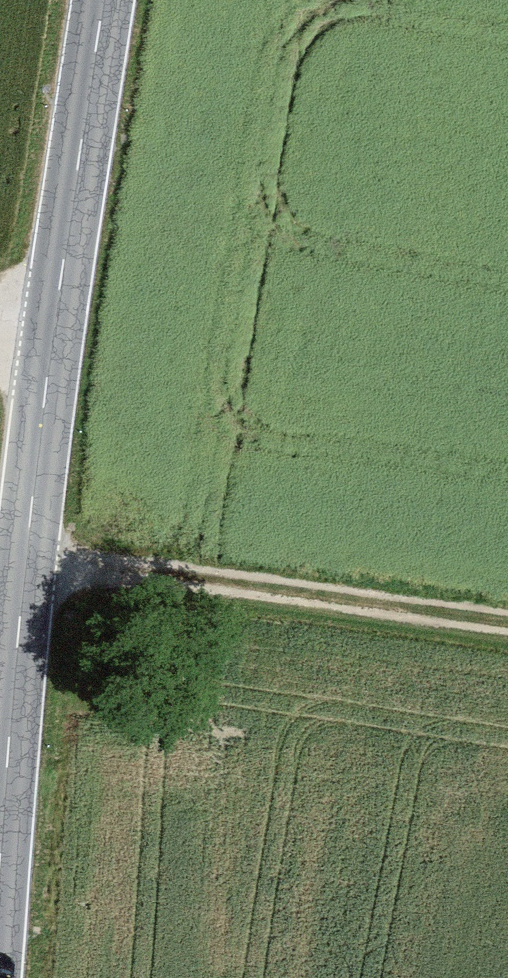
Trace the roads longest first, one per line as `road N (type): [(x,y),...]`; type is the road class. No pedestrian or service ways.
road 1 (primary): [(57,314),(0,903)]
road 2 (track): [(31,536),(507,607)]
road 3 (primary): [(108,0),(57,314)]

